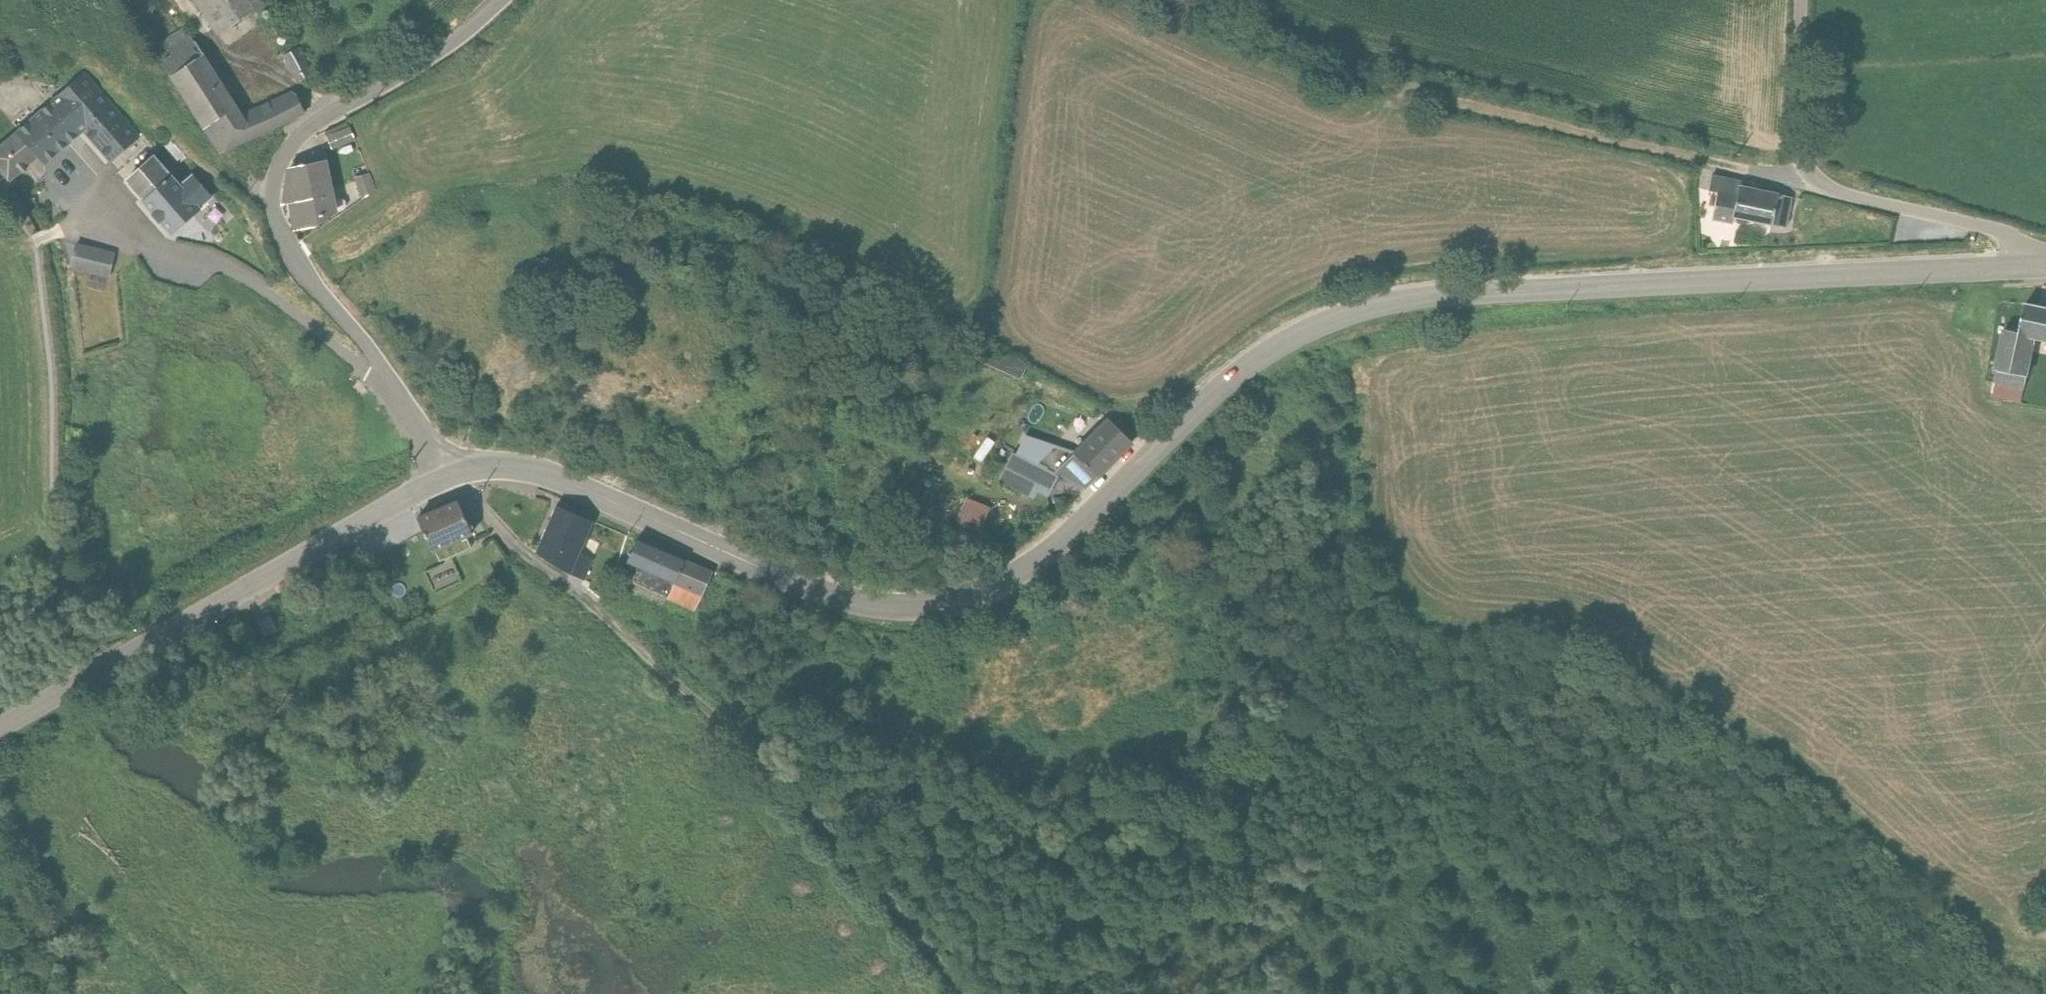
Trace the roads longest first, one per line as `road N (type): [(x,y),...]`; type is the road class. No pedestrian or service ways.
road 1 (tertiary): [(444,476),(499,466),(540,472),(815,590),(929,606),(980,594),(1028,570),(1242,366),(1351,311),(1494,288),(2045,262)]
road 2 (track): [(959,993),(845,851),(737,737),(529,560),(479,506),(463,471)]
road 3 (unclassified): [(504,0),(423,61),(306,132),(274,179),(274,220),(299,270),(402,399),(444,476)]
road 4 (tertiary): [(0,728),(444,476)]
road 5 (unclassified): [(1796,0),(1793,132),(1805,178),(2045,253)]
road 6 (track): [(1715,163),(1433,95),(1403,96),(1373,118)]

